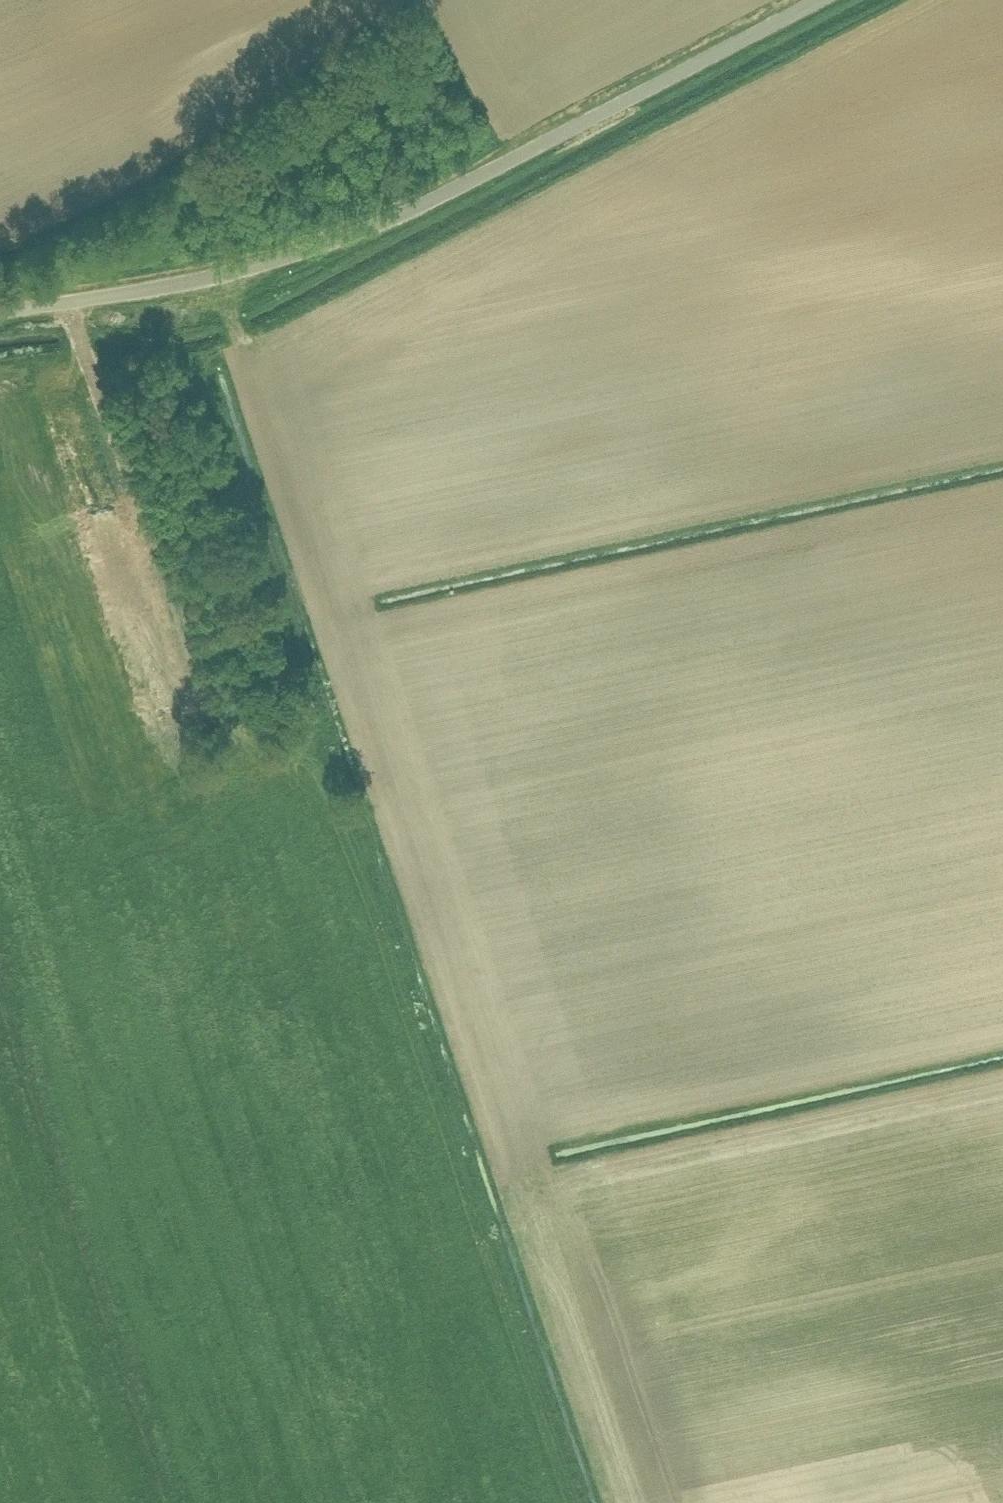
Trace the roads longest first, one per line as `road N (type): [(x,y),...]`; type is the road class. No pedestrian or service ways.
road 1 (unclassified): [(0,311),(180,284),(377,225),(816,0)]

